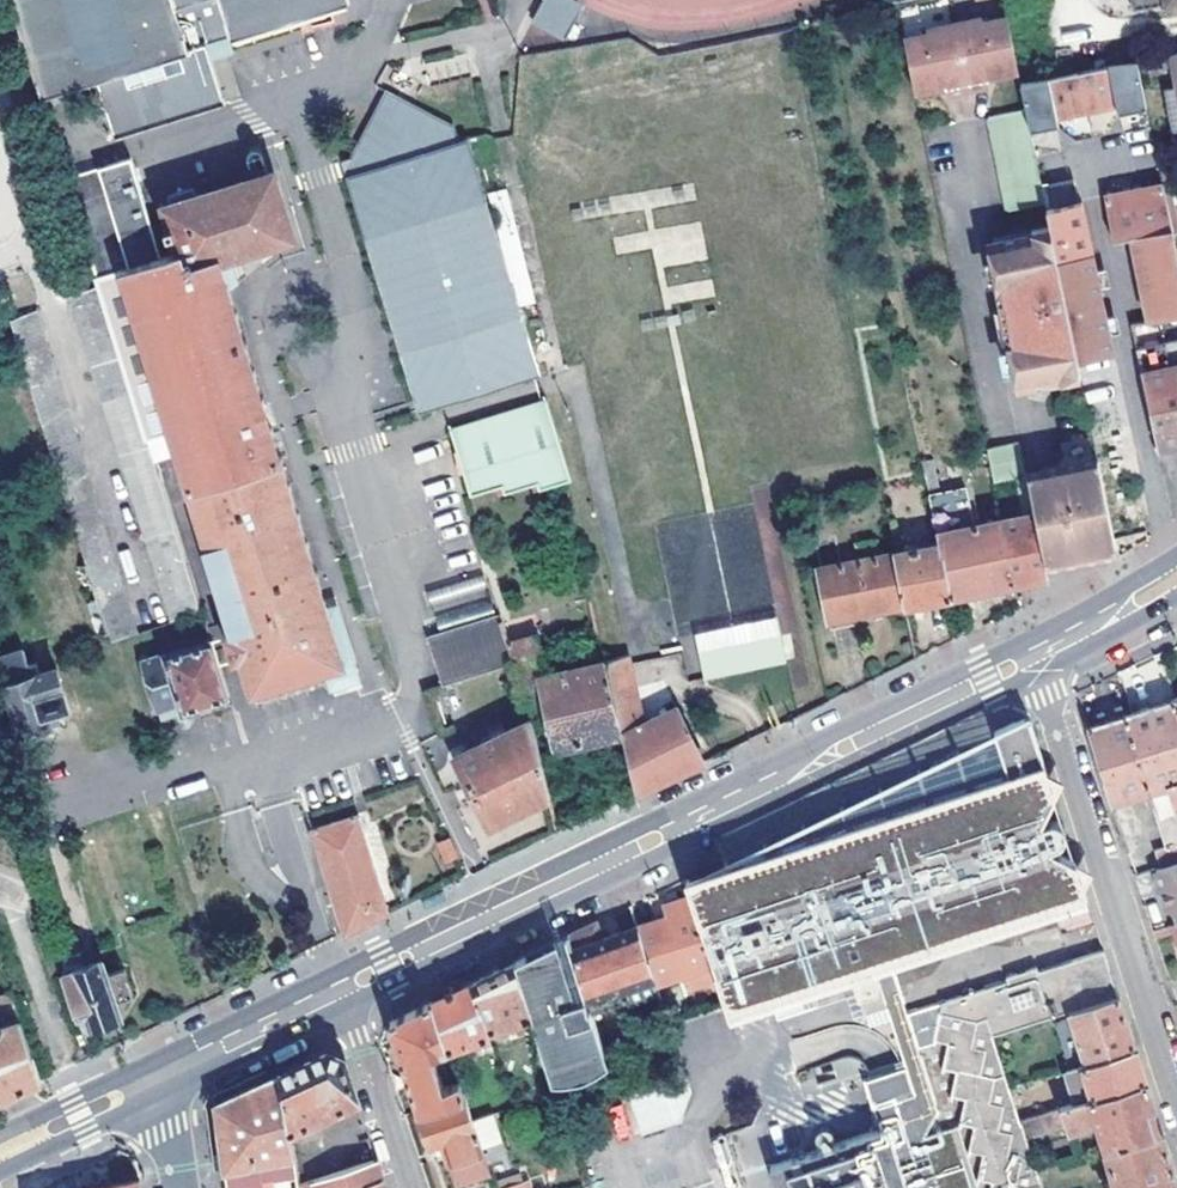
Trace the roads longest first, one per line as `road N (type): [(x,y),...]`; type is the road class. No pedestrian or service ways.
road 1 (tertiary): [(340,991),(1033,658)]
road 2 (residential): [(1033,658),(1176,1106)]
road 3 (residential): [(407,1187),(340,991)]
road 4 (tertiary): [(165,1074),(0,1153)]
road 5 (tertiary): [(1033,658),(1176,575)]
road 6 (residential): [(0,255),(25,243),(32,220),(0,116)]
road 7 (tertiary): [(225,1046),(340,991)]

